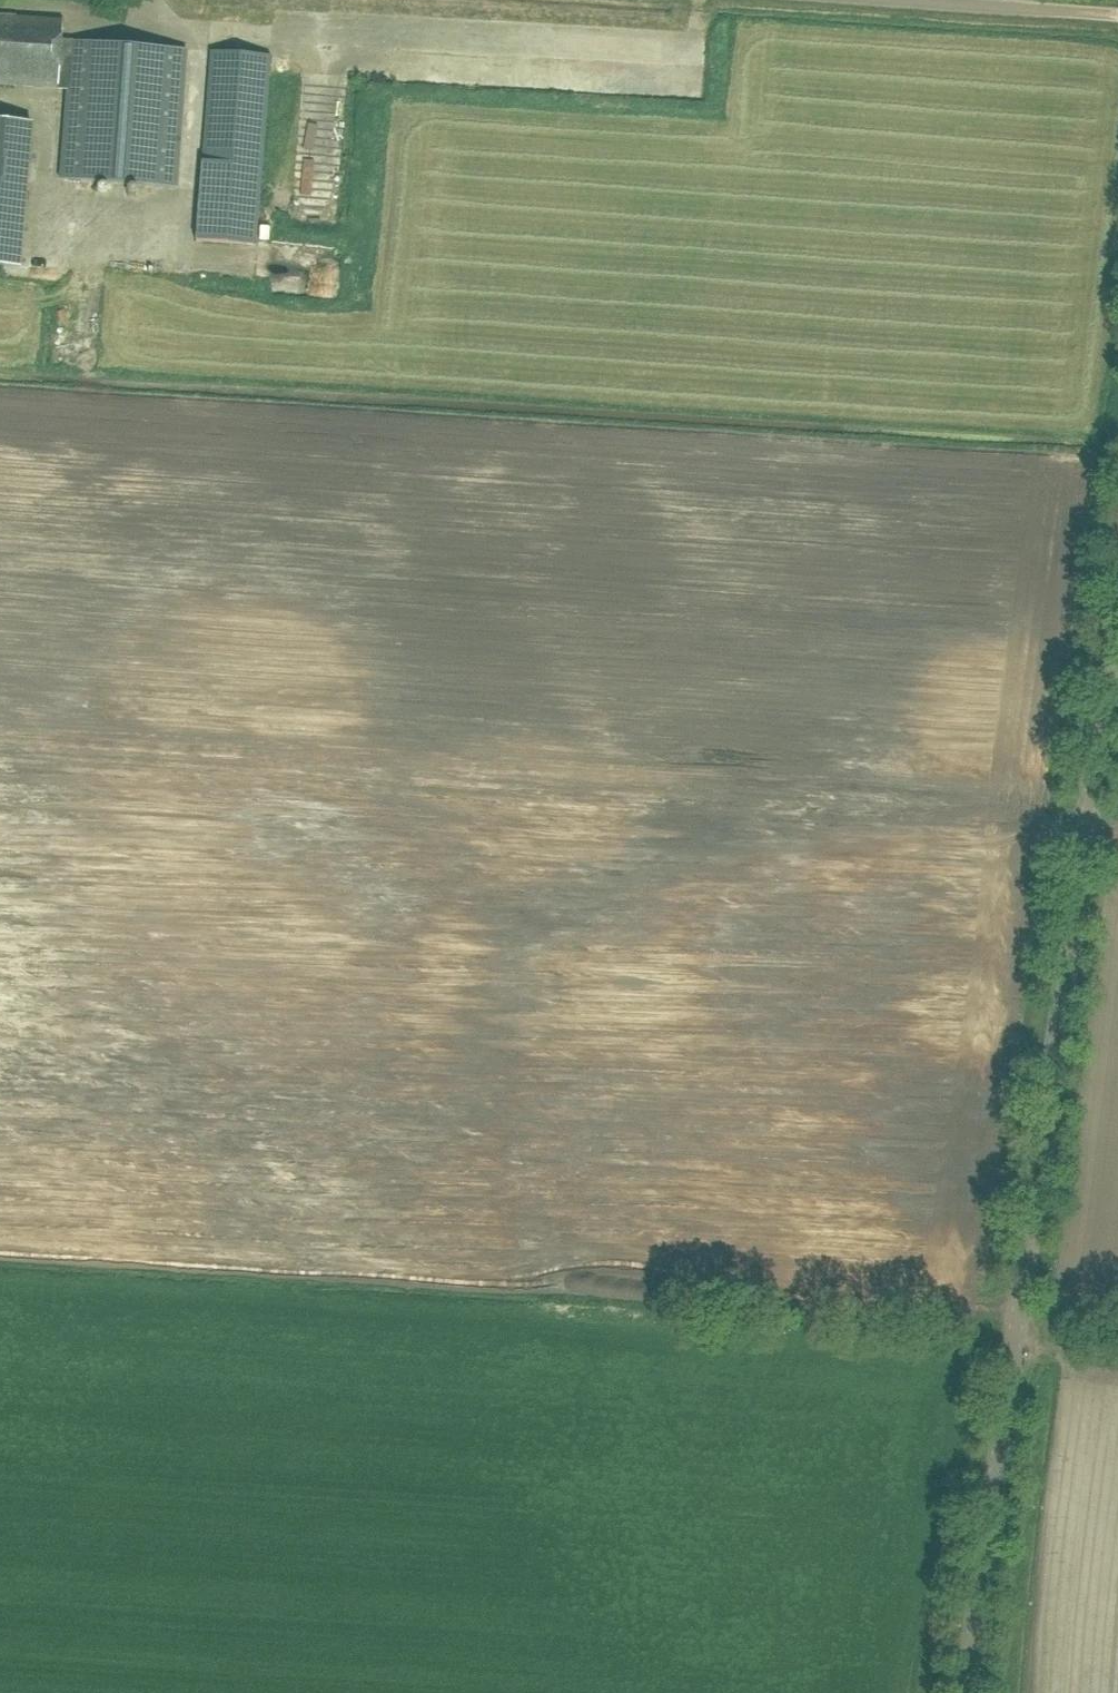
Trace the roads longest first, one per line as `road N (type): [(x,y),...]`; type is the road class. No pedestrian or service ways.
road 1 (tertiary): [(964,1692),(1117,615)]
road 2 (unclassified): [(1117,16),(879,0)]

